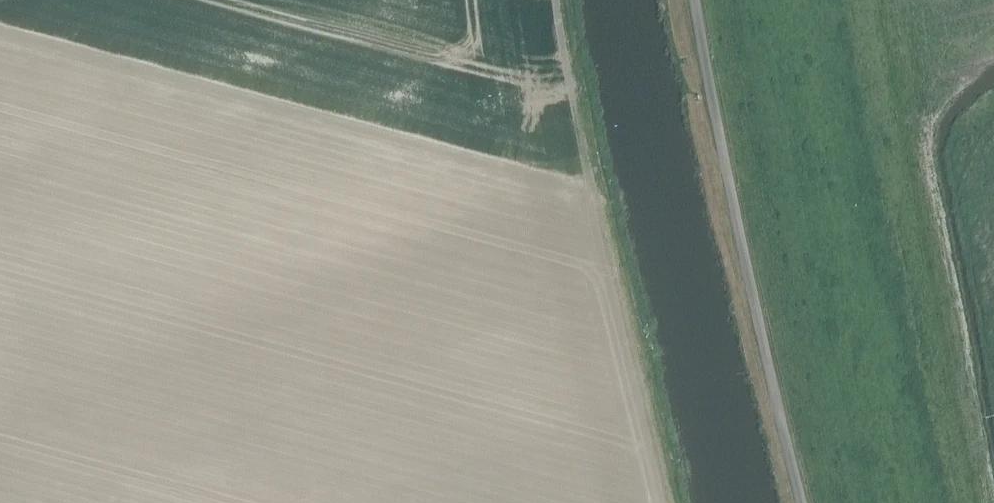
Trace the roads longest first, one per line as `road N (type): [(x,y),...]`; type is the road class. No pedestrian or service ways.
road 1 (unclassified): [(802,502),(727,185),(695,0)]

